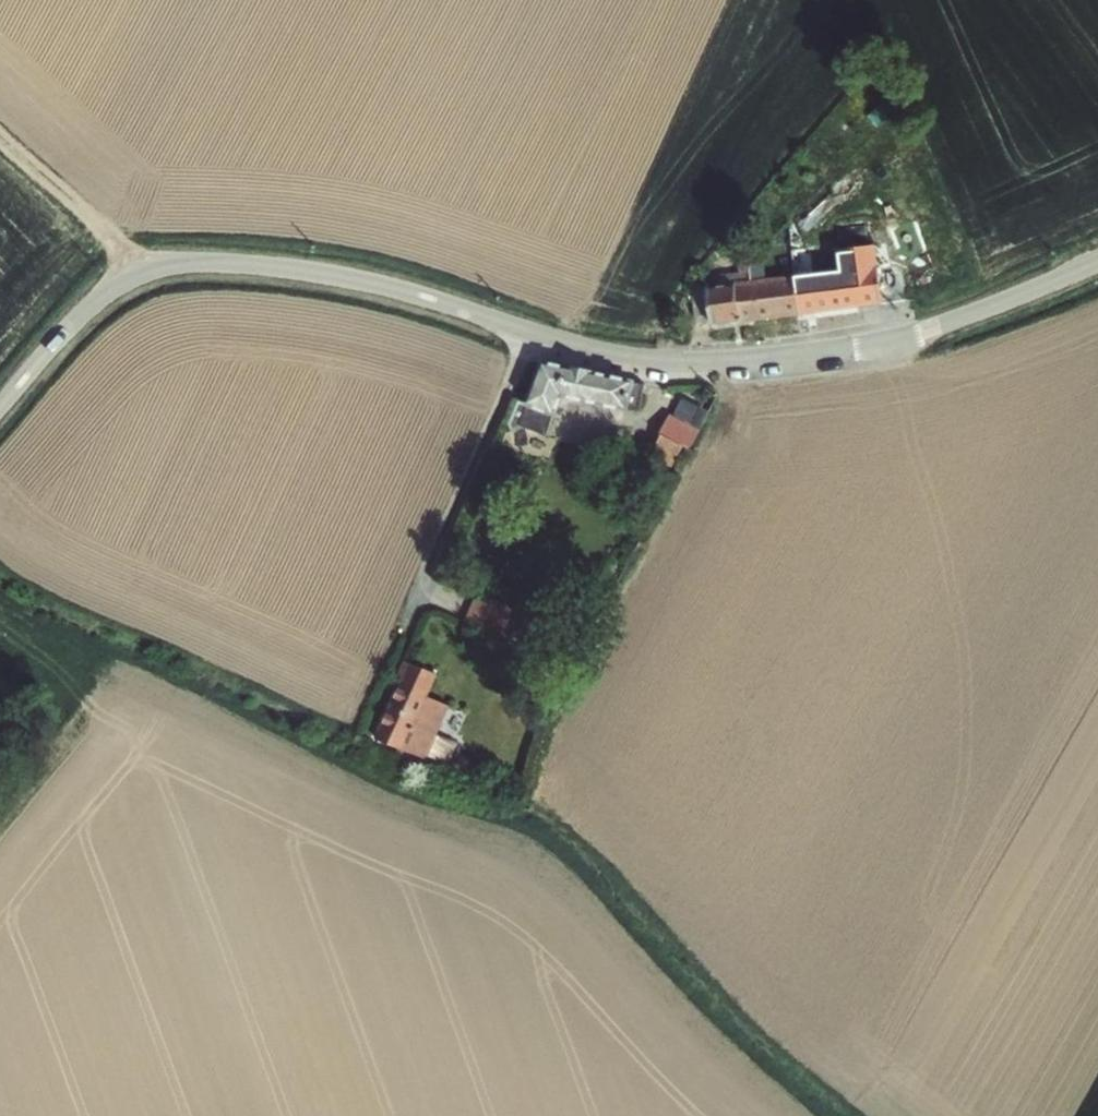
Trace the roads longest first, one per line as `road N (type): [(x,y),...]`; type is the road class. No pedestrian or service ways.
road 1 (track): [(0,611),(166,688),(357,752),(453,800),(534,815),(835,1115)]
road 2 (unclassified): [(0,405),(98,295),(162,266),(223,263),(357,280),(533,333)]
road 3 (unclassified): [(533,333),(660,359),(825,352),(935,329),(1097,264)]
road 4 (track): [(743,360),(577,648),(534,815)]
road 5 (unclassified): [(533,333),(357,752)]
road 6 (track): [(0,141),(139,272)]

